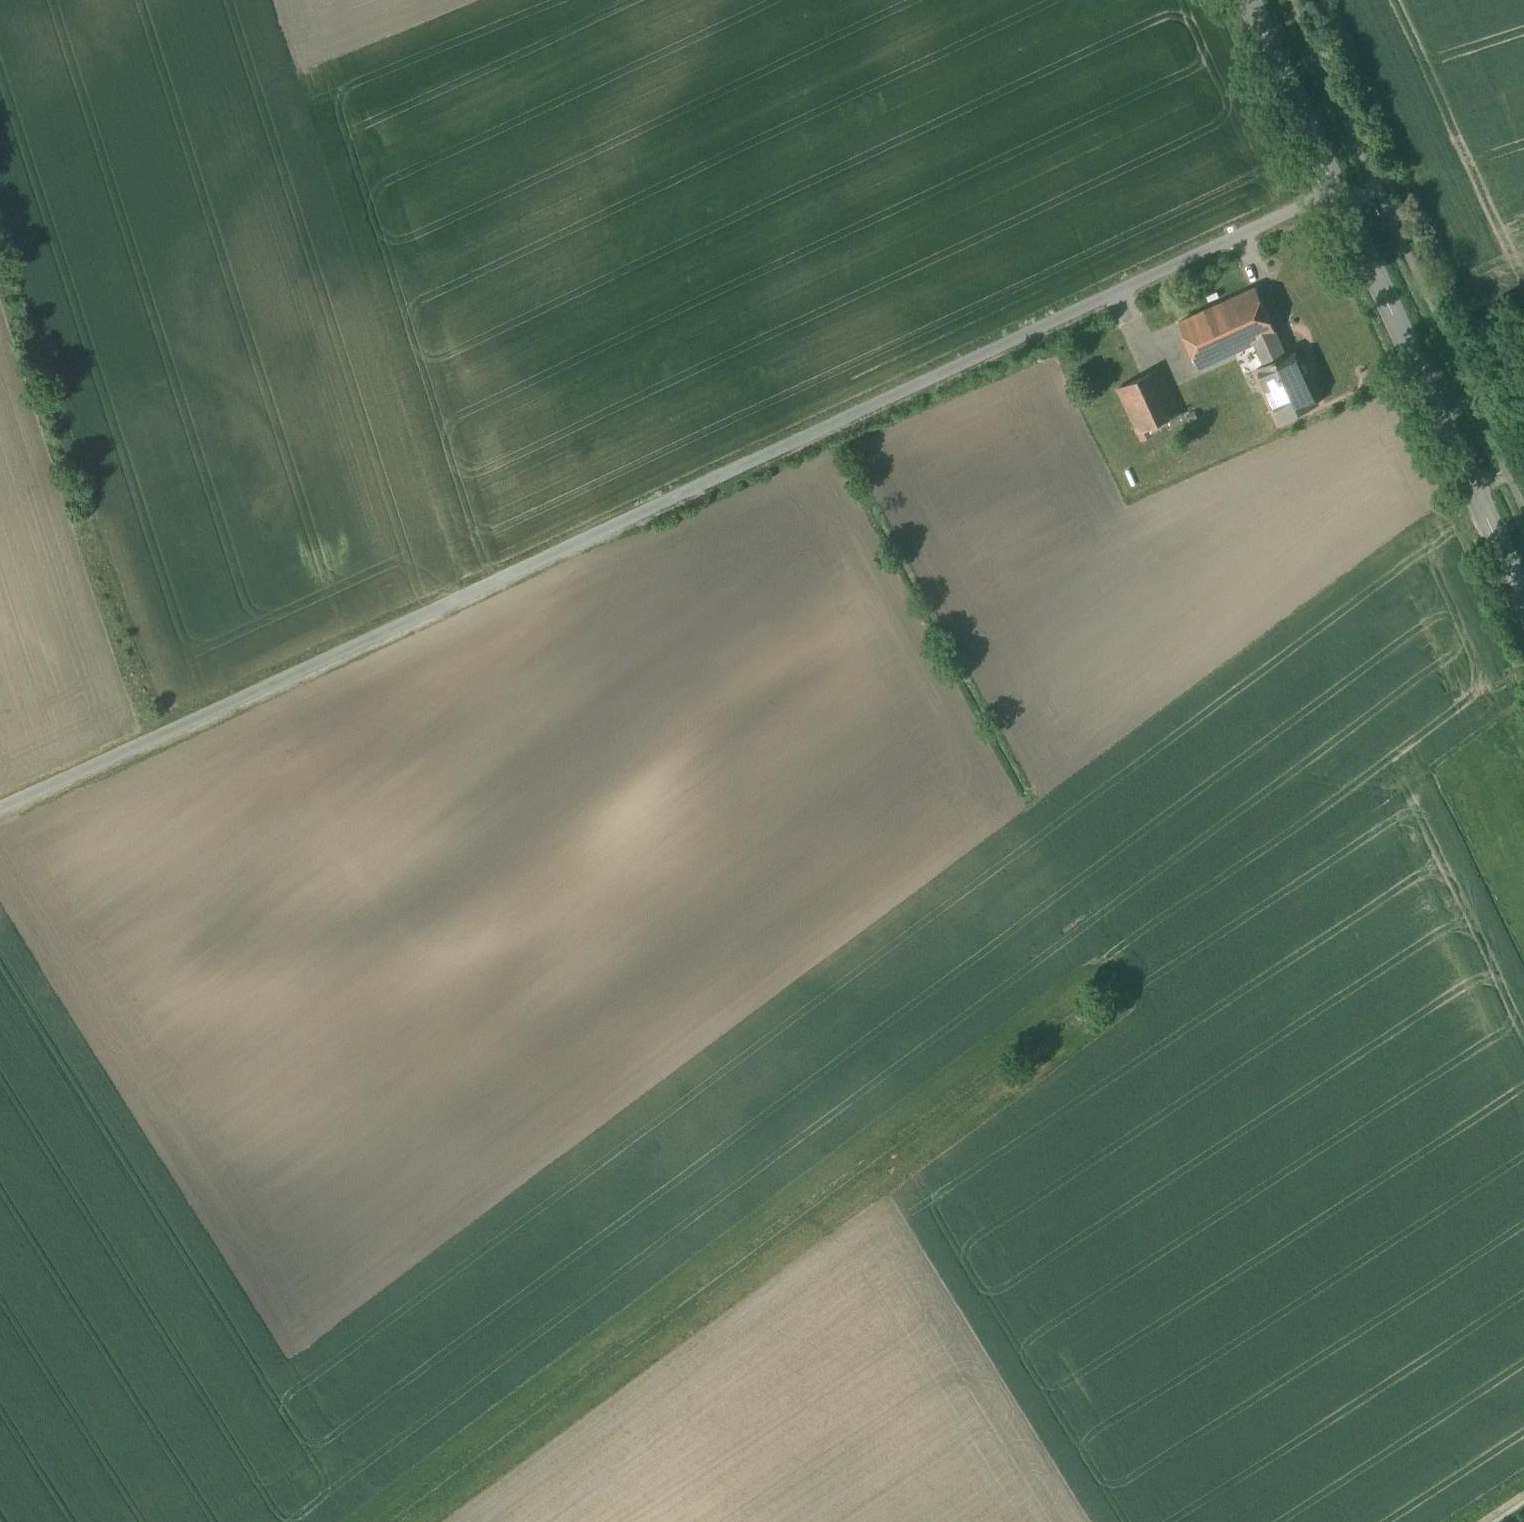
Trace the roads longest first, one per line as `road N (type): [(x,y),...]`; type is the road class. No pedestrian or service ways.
road 1 (unclassified): [(0,807),(1340,195)]
road 2 (tertiary): [(1523,599),(1340,195)]
road 3 (tertiary): [(1340,195),(1249,0)]

